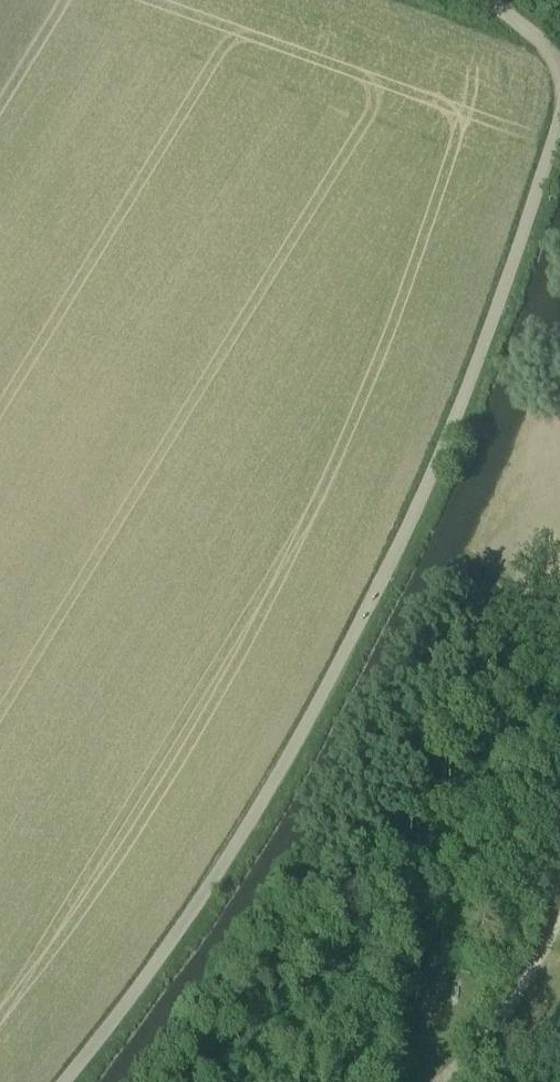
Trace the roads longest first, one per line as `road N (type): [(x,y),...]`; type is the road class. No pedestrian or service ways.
road 1 (track): [(61,1081),(179,928),(283,766),(396,553),(505,281),(559,114)]

